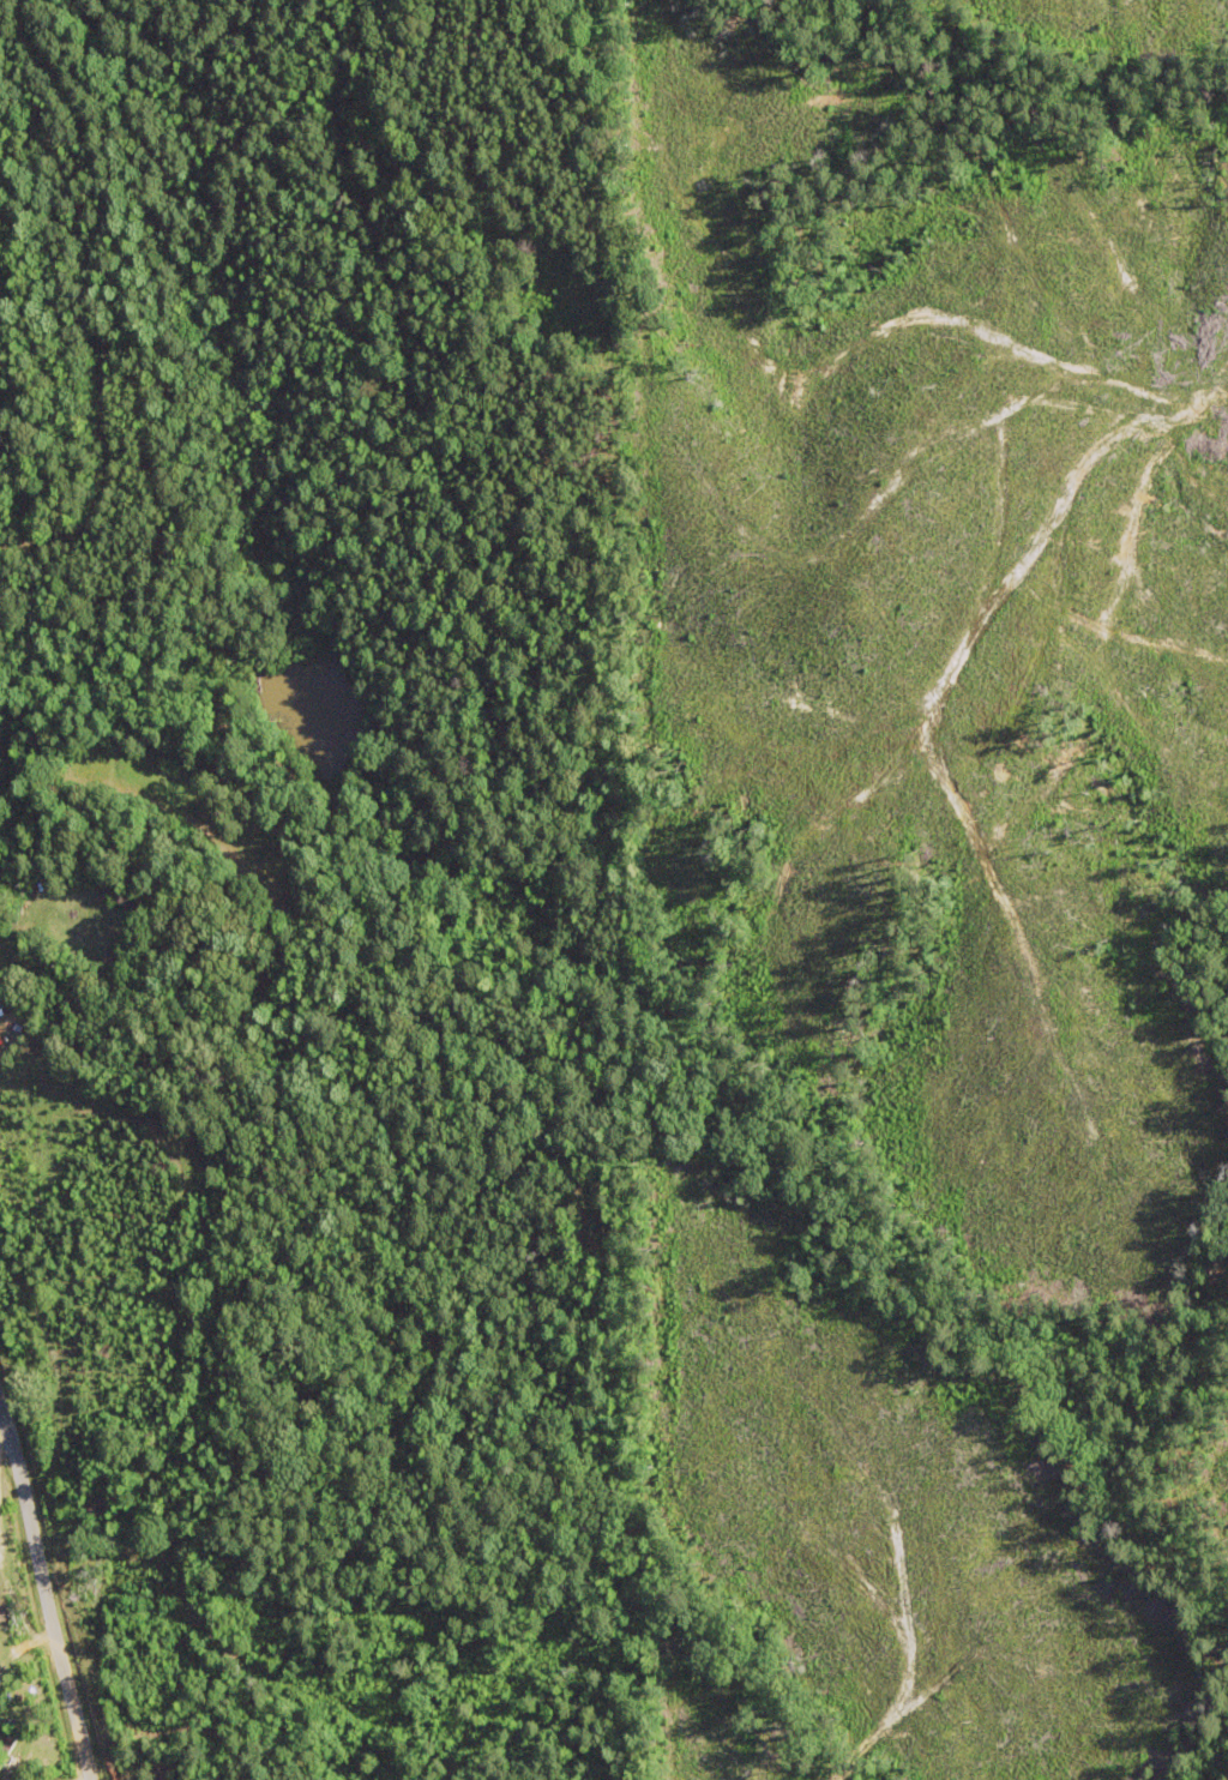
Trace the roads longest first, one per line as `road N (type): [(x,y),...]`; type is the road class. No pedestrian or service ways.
road 1 (residential): [(152,1779),(143,1720),(23,1277),(0,1224)]

